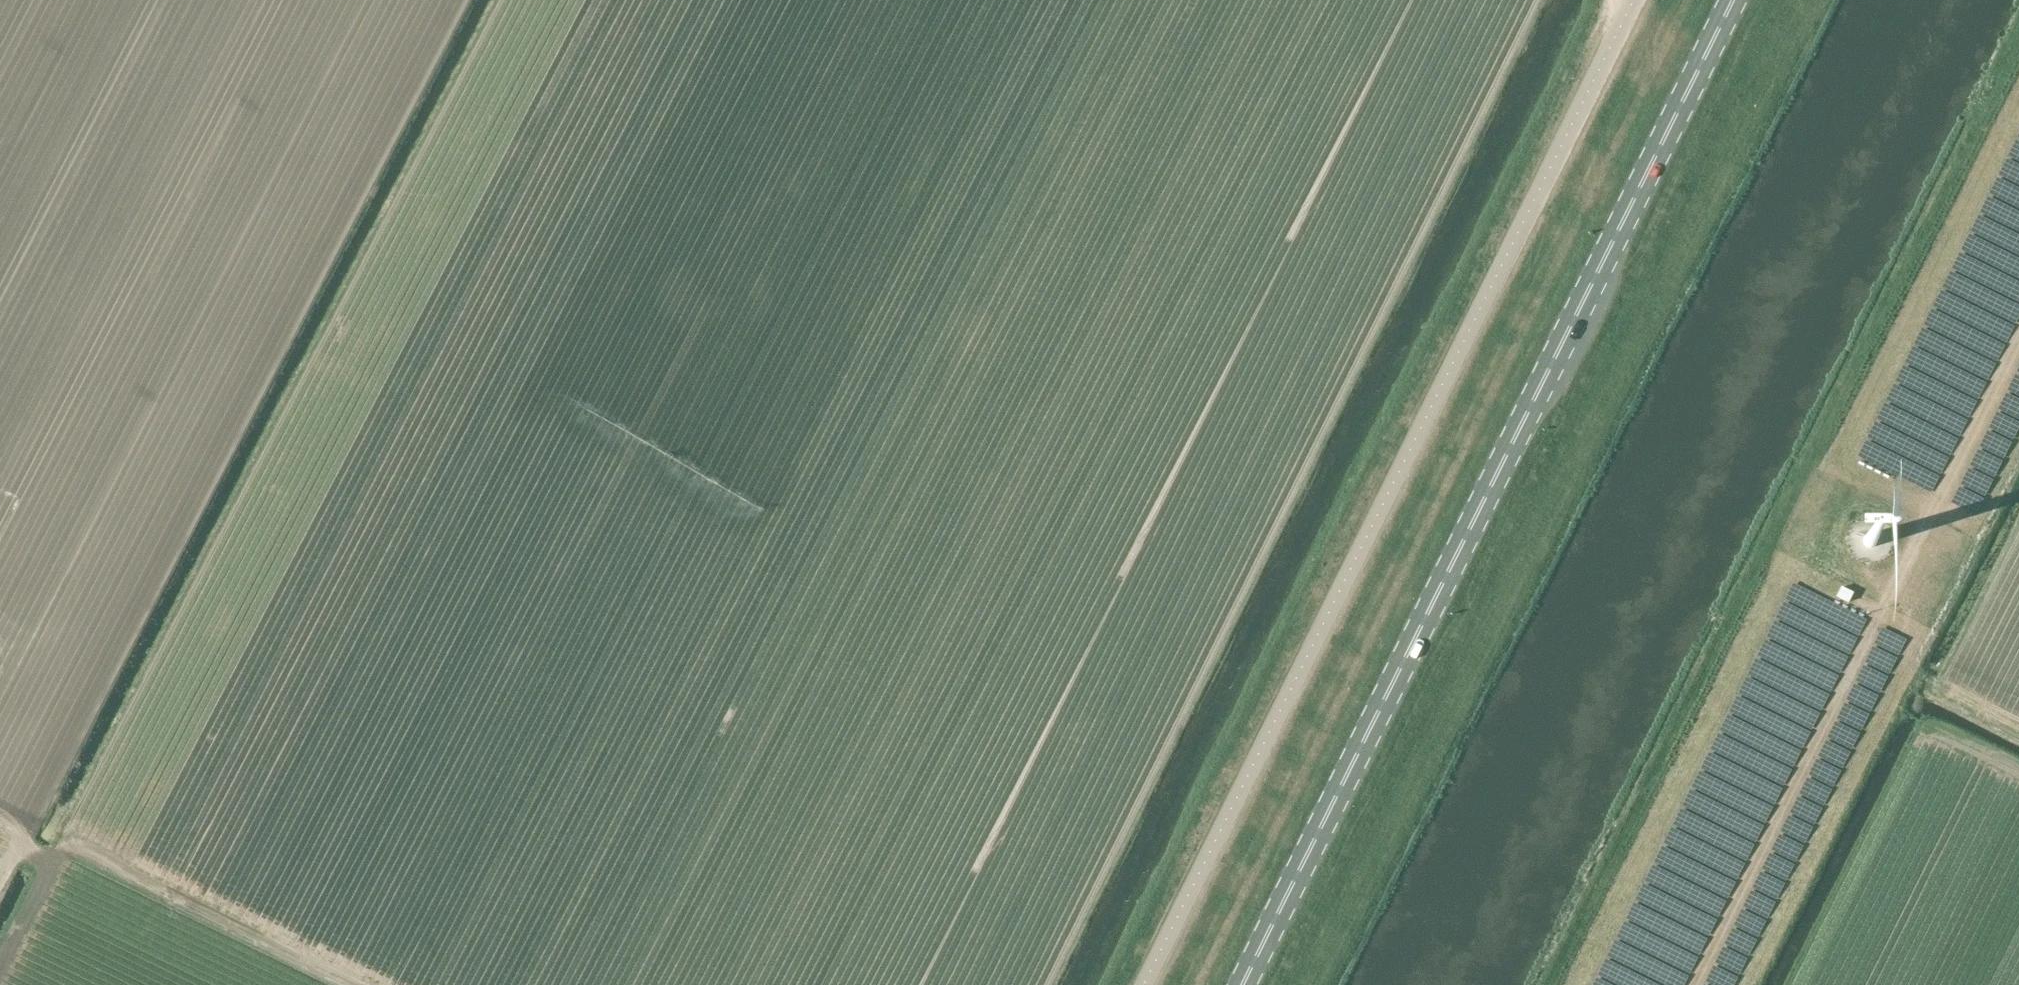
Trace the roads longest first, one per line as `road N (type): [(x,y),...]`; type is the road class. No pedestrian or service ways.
road 1 (primary): [(1242,984),(1733,0)]
road 2 (unclassified): [(1634,0),(1145,984)]
road 3 (track): [(364,984),(87,849),(33,852),(0,810)]

